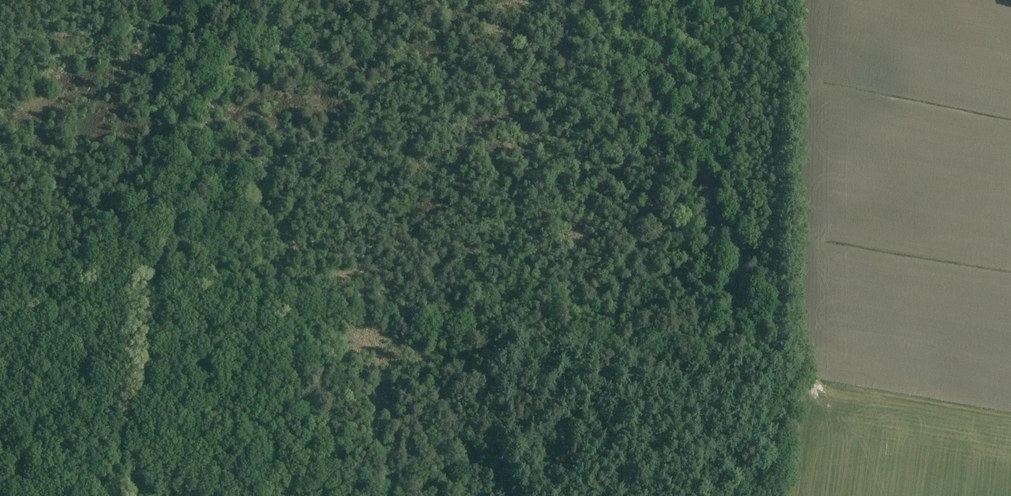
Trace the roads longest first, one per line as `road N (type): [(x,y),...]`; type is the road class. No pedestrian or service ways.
road 1 (track): [(121,495),(146,301),(141,240),(149,206),(183,118),(236,56),(266,0)]
road 2 (track): [(652,0),(710,194),(738,252),(755,340),(774,367),(797,375)]

